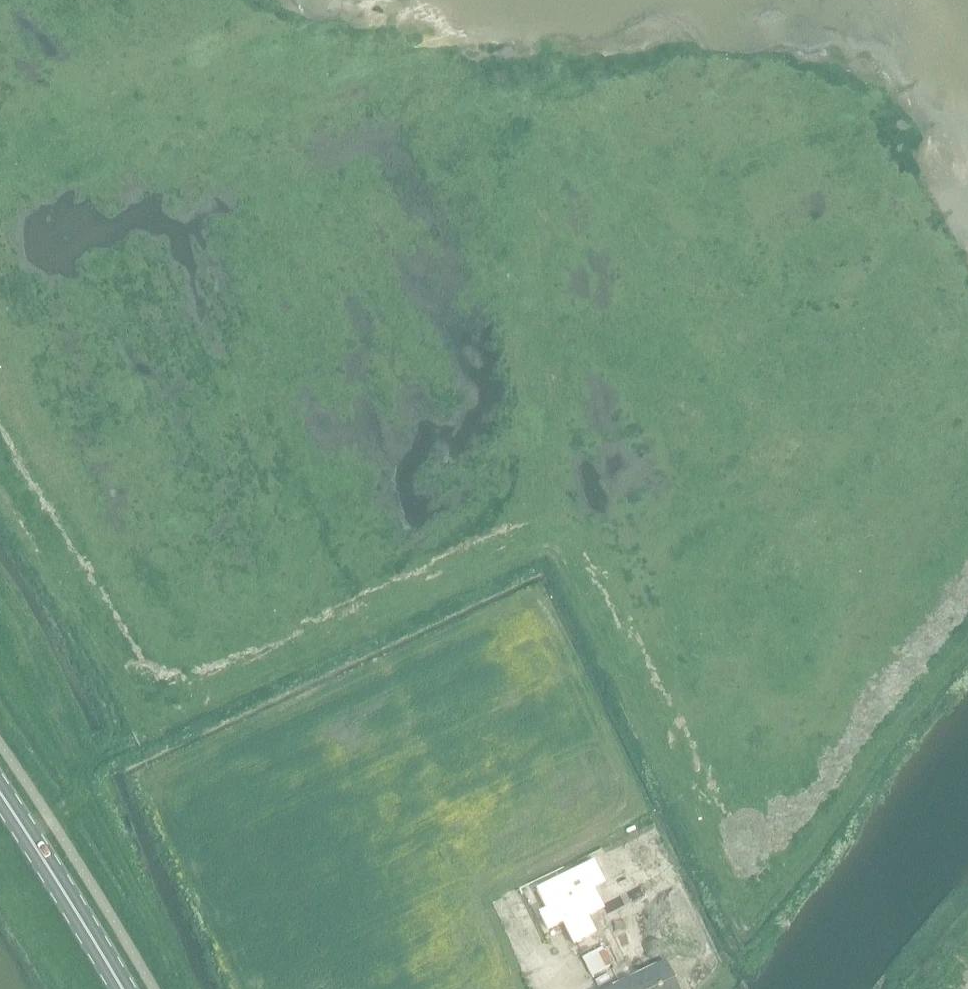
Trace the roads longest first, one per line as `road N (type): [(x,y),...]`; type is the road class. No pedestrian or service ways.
road 1 (primary): [(121,988),(0,796)]

